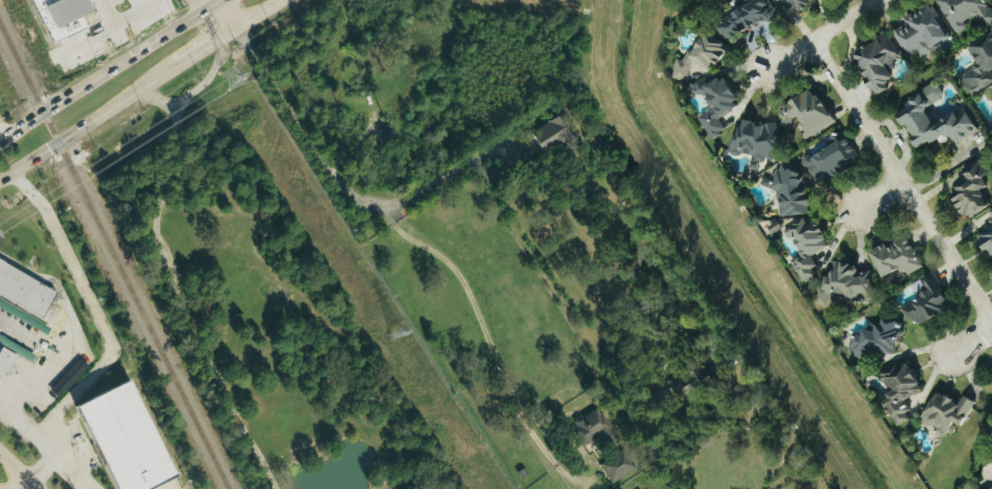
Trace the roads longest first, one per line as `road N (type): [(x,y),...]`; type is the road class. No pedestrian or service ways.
road 1 (residential): [(812,42),(991,327)]
road 2 (secondary): [(221,0),(0,138)]
road 3 (secondary): [(0,179),(176,65)]
road 4 (residential): [(769,69),(876,0)]

